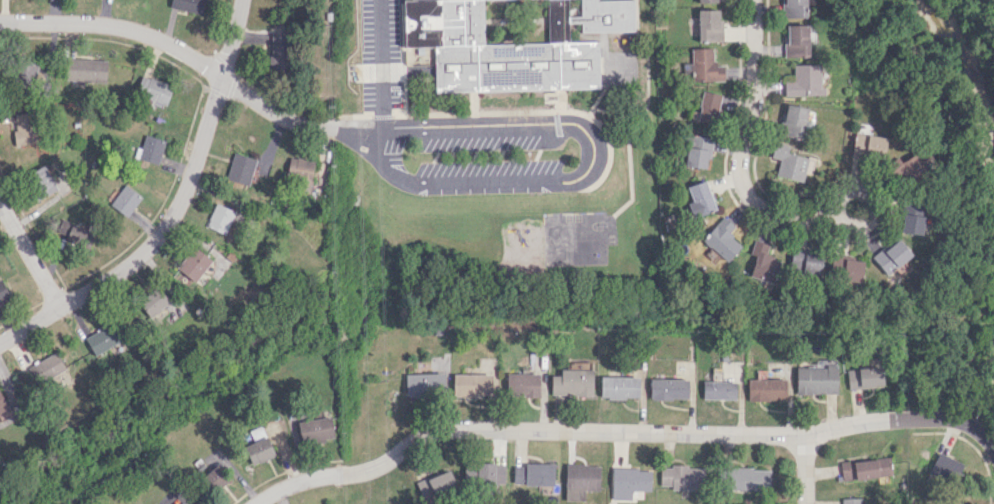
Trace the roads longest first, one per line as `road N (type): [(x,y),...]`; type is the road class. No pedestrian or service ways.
road 1 (residential): [(262,503),(285,490),(368,472),(443,435),(806,433),(878,420),(967,425)]
road 2 (residential): [(0,342),(119,273),(162,228),(188,176),(240,0)]
road 3 (residential): [(0,21),(120,23),(300,123),(380,127)]
road 4 (residential): [(750,0),(752,100),(739,163),(746,193),(783,215),(839,212)]

